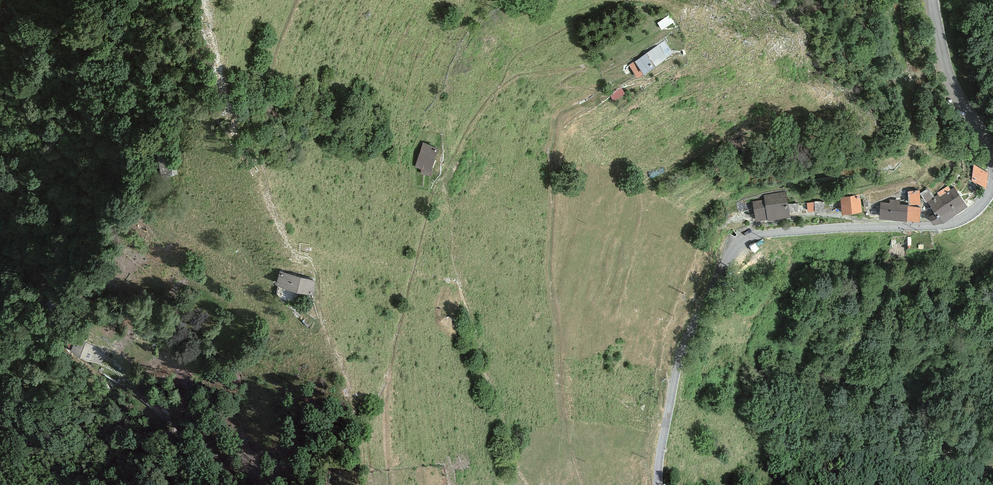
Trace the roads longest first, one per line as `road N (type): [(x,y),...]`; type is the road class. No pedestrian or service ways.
road 1 (unclassified): [(659,484),(680,353),(739,239),(947,226),(984,202),(992,184)]
road 2 (unclassified): [(992,155),(948,73),(932,0)]

